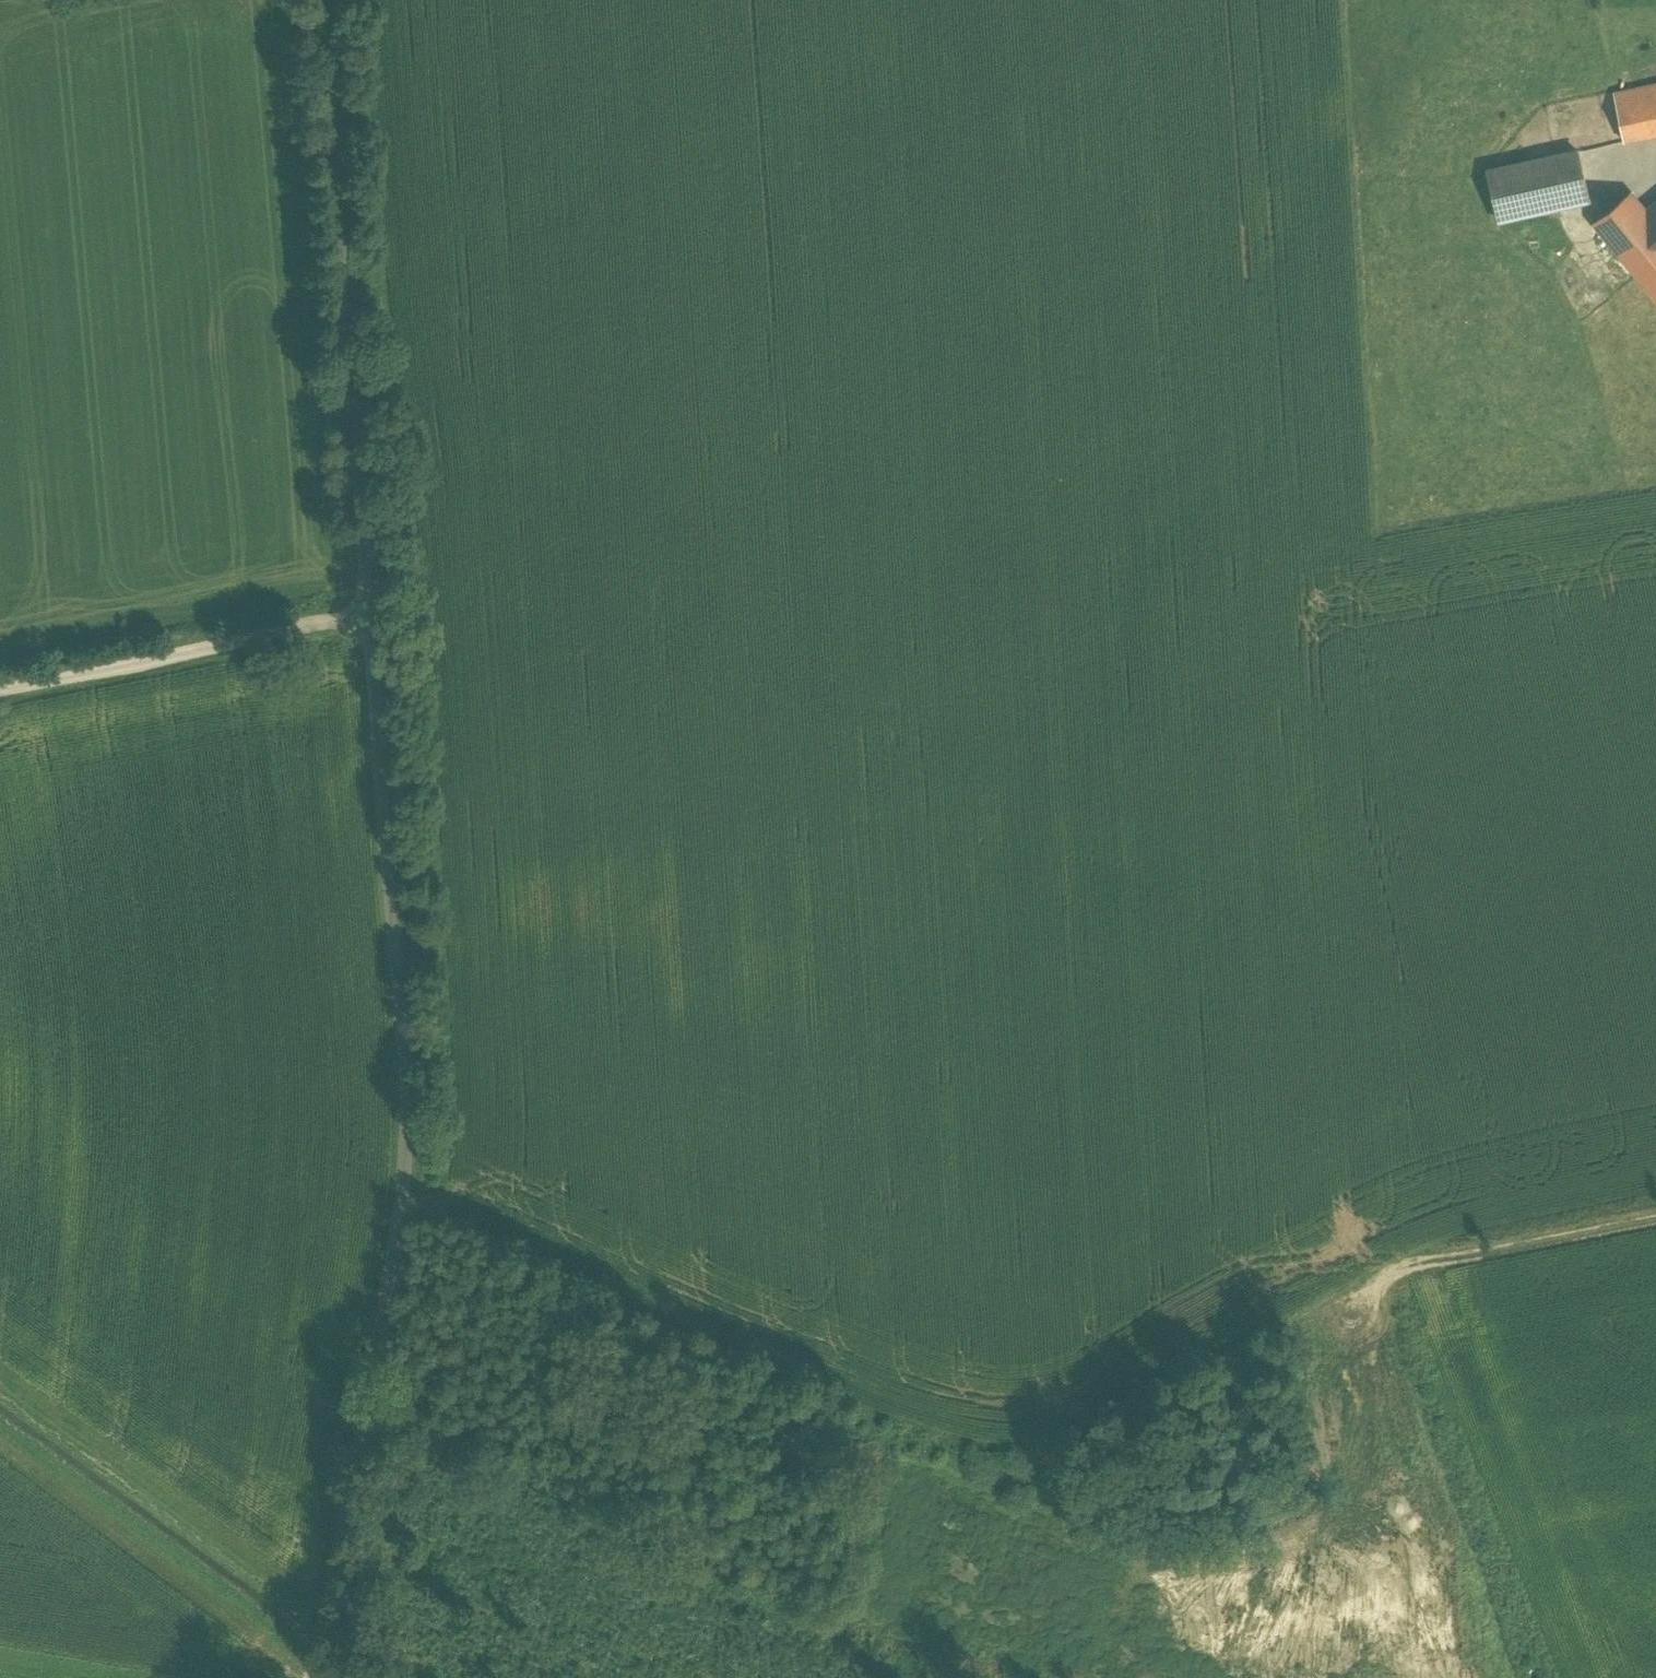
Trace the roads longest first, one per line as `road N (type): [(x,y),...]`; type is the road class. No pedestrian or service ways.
road 1 (unclassified): [(321,1677),(419,1169),(366,615),(324,0)]
road 2 (track): [(0,690),(366,615)]

